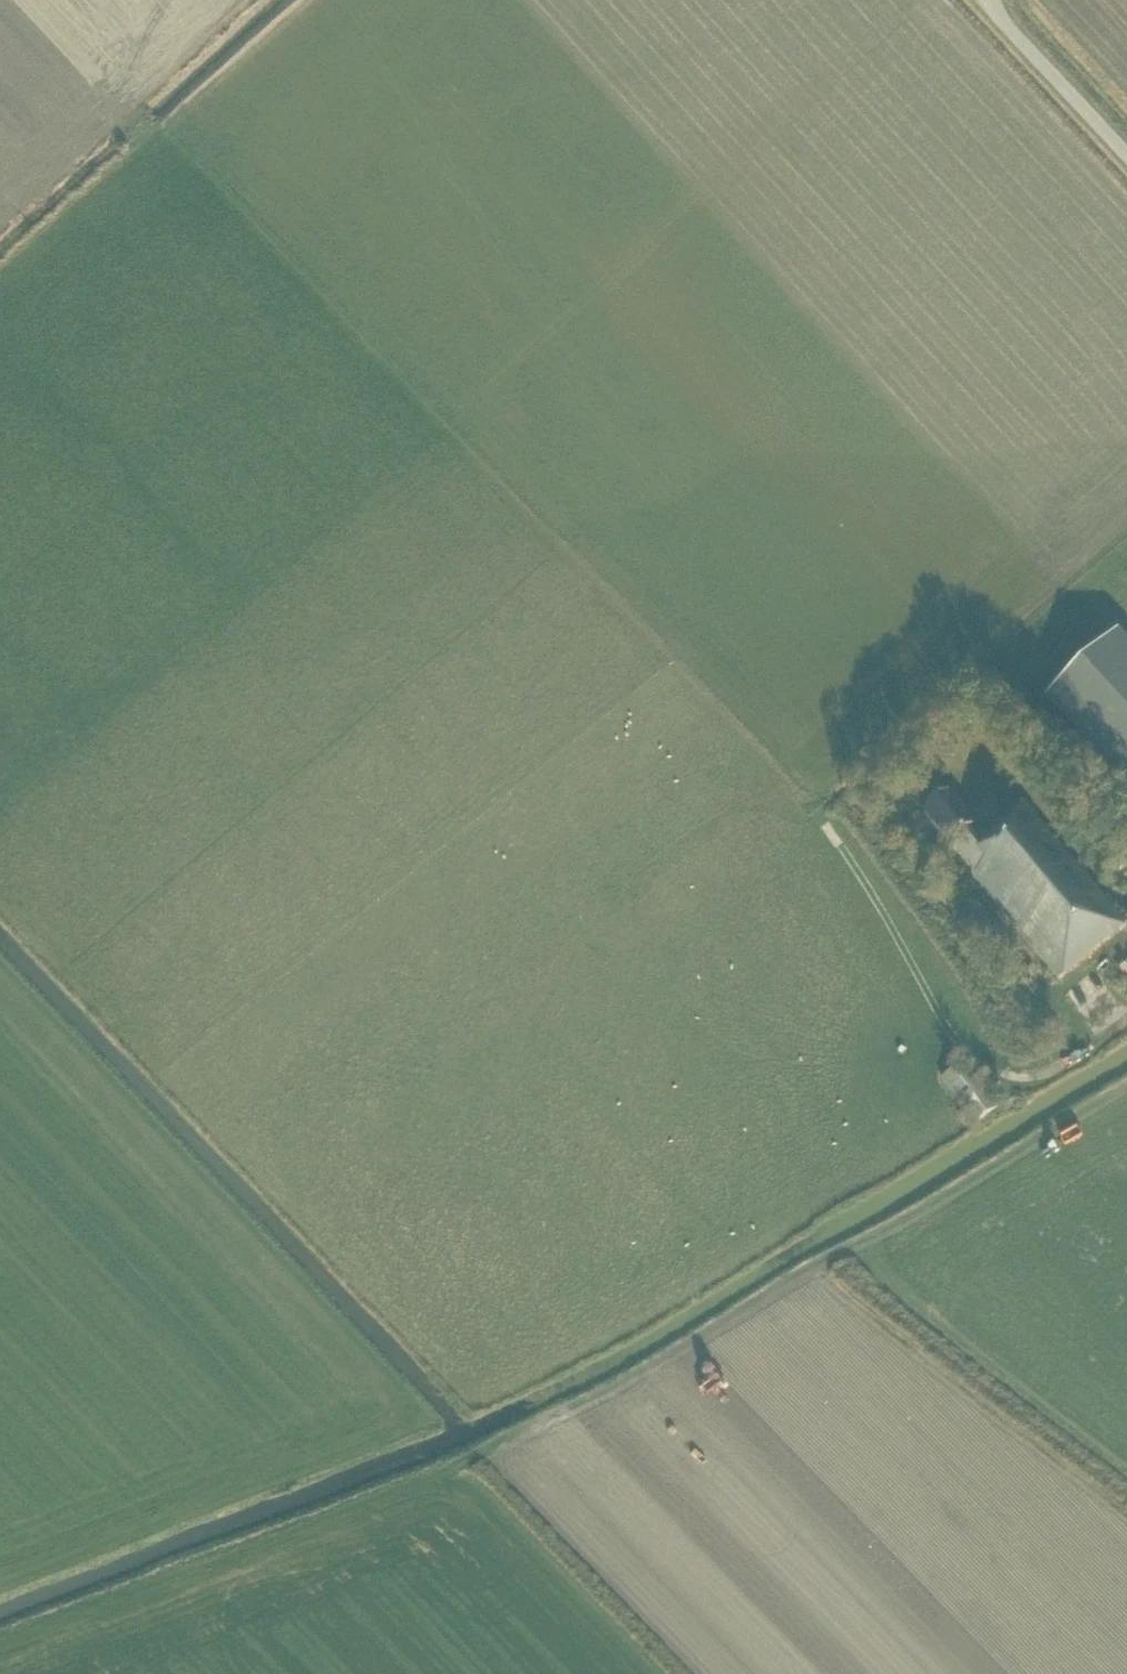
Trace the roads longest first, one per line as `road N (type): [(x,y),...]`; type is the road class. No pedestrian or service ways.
road 1 (unclassified): [(1126,144),(1001,0)]

